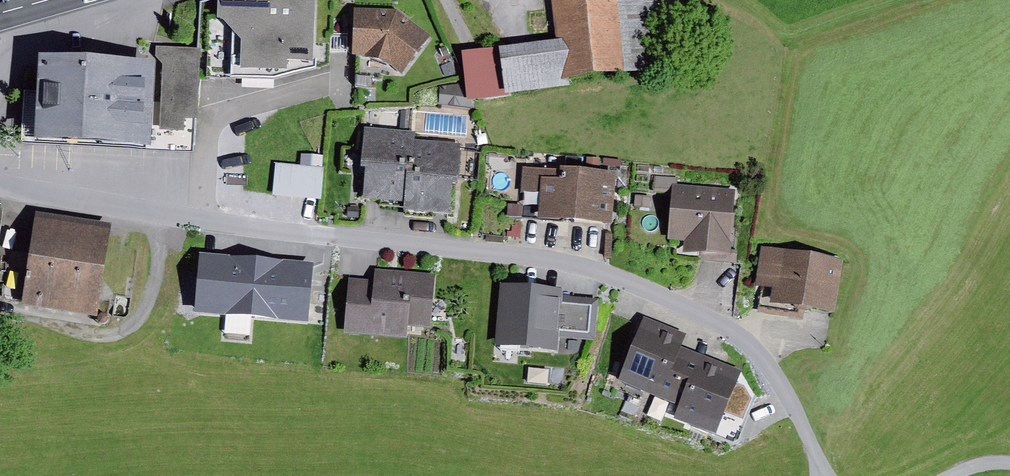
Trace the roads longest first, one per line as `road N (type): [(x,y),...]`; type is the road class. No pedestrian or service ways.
road 1 (residential): [(822,475),(801,415),(751,345),(623,280),(537,258),(163,215),(0,184)]
road 2 (track): [(0,311),(99,337),(123,336),(147,307),(163,215)]

